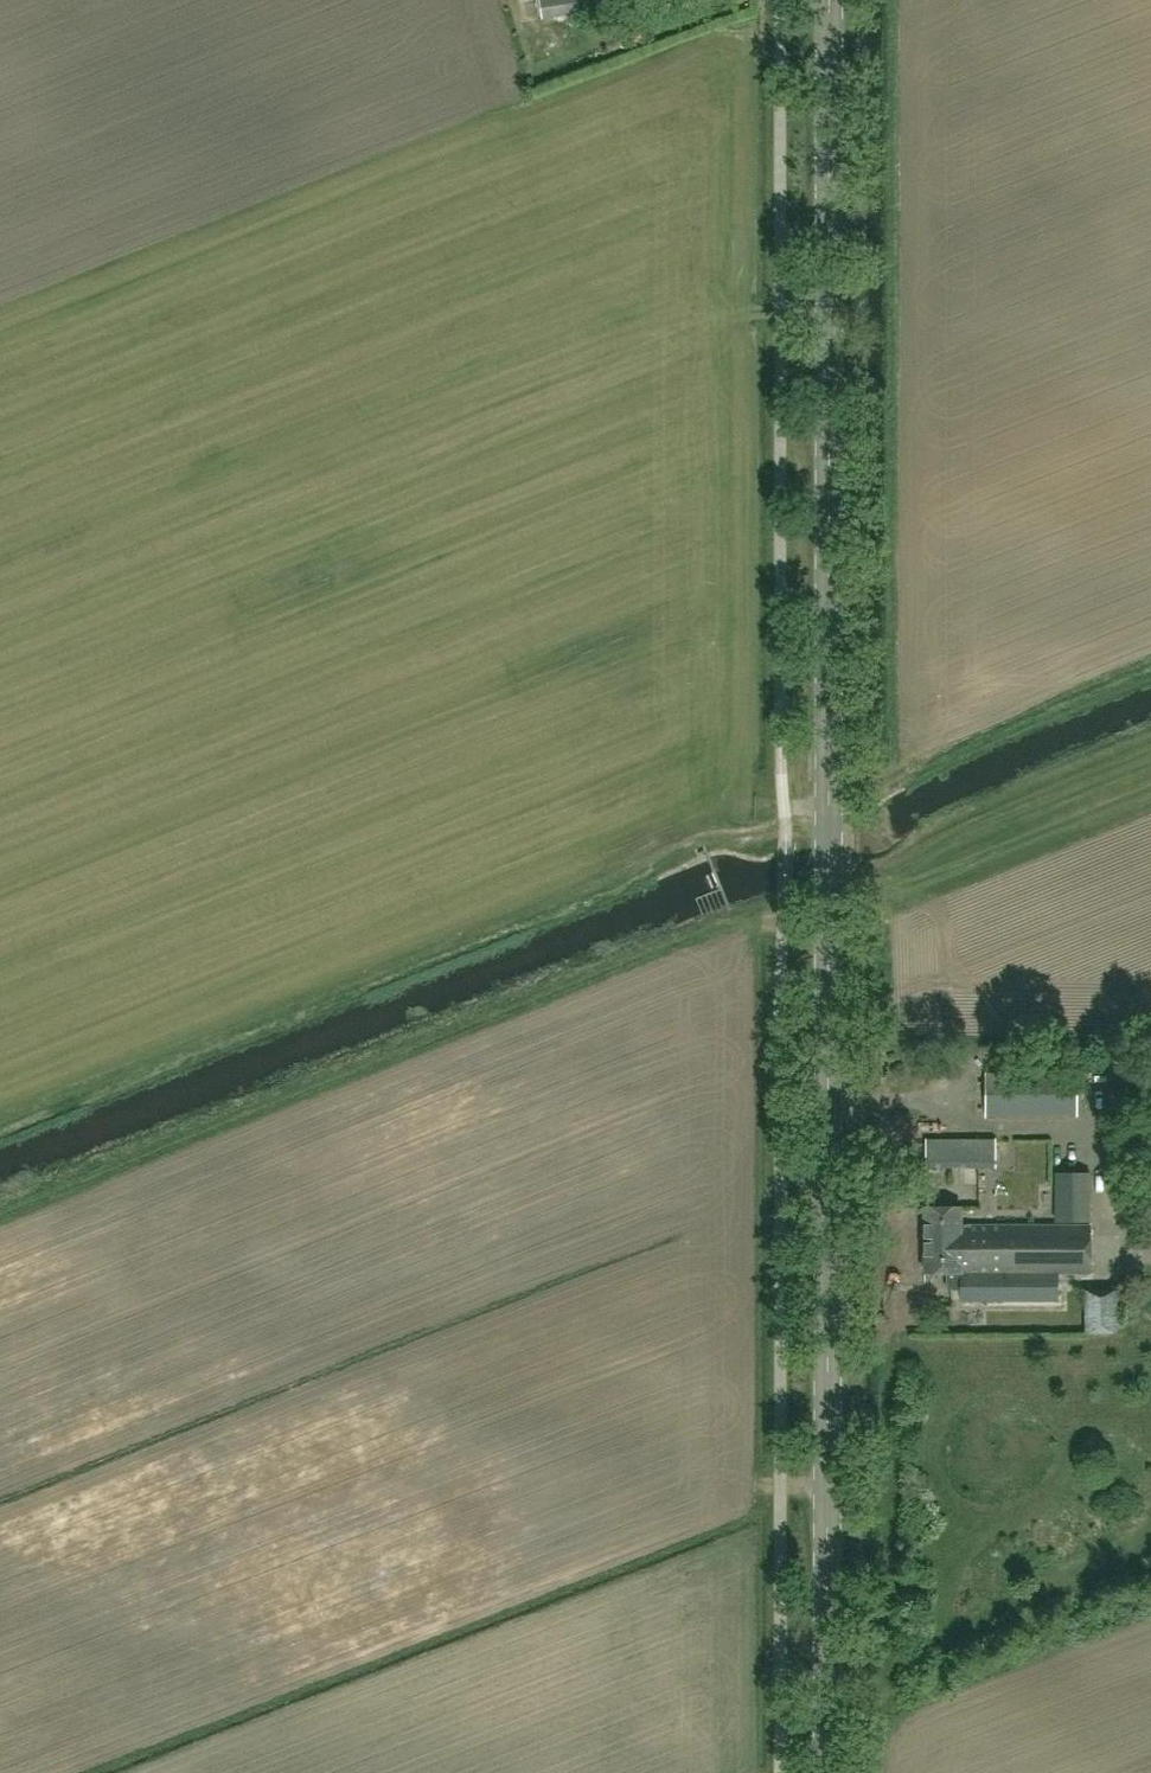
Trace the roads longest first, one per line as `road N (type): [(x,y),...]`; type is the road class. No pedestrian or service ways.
road 1 (secondary): [(829,1772),(830,0)]

